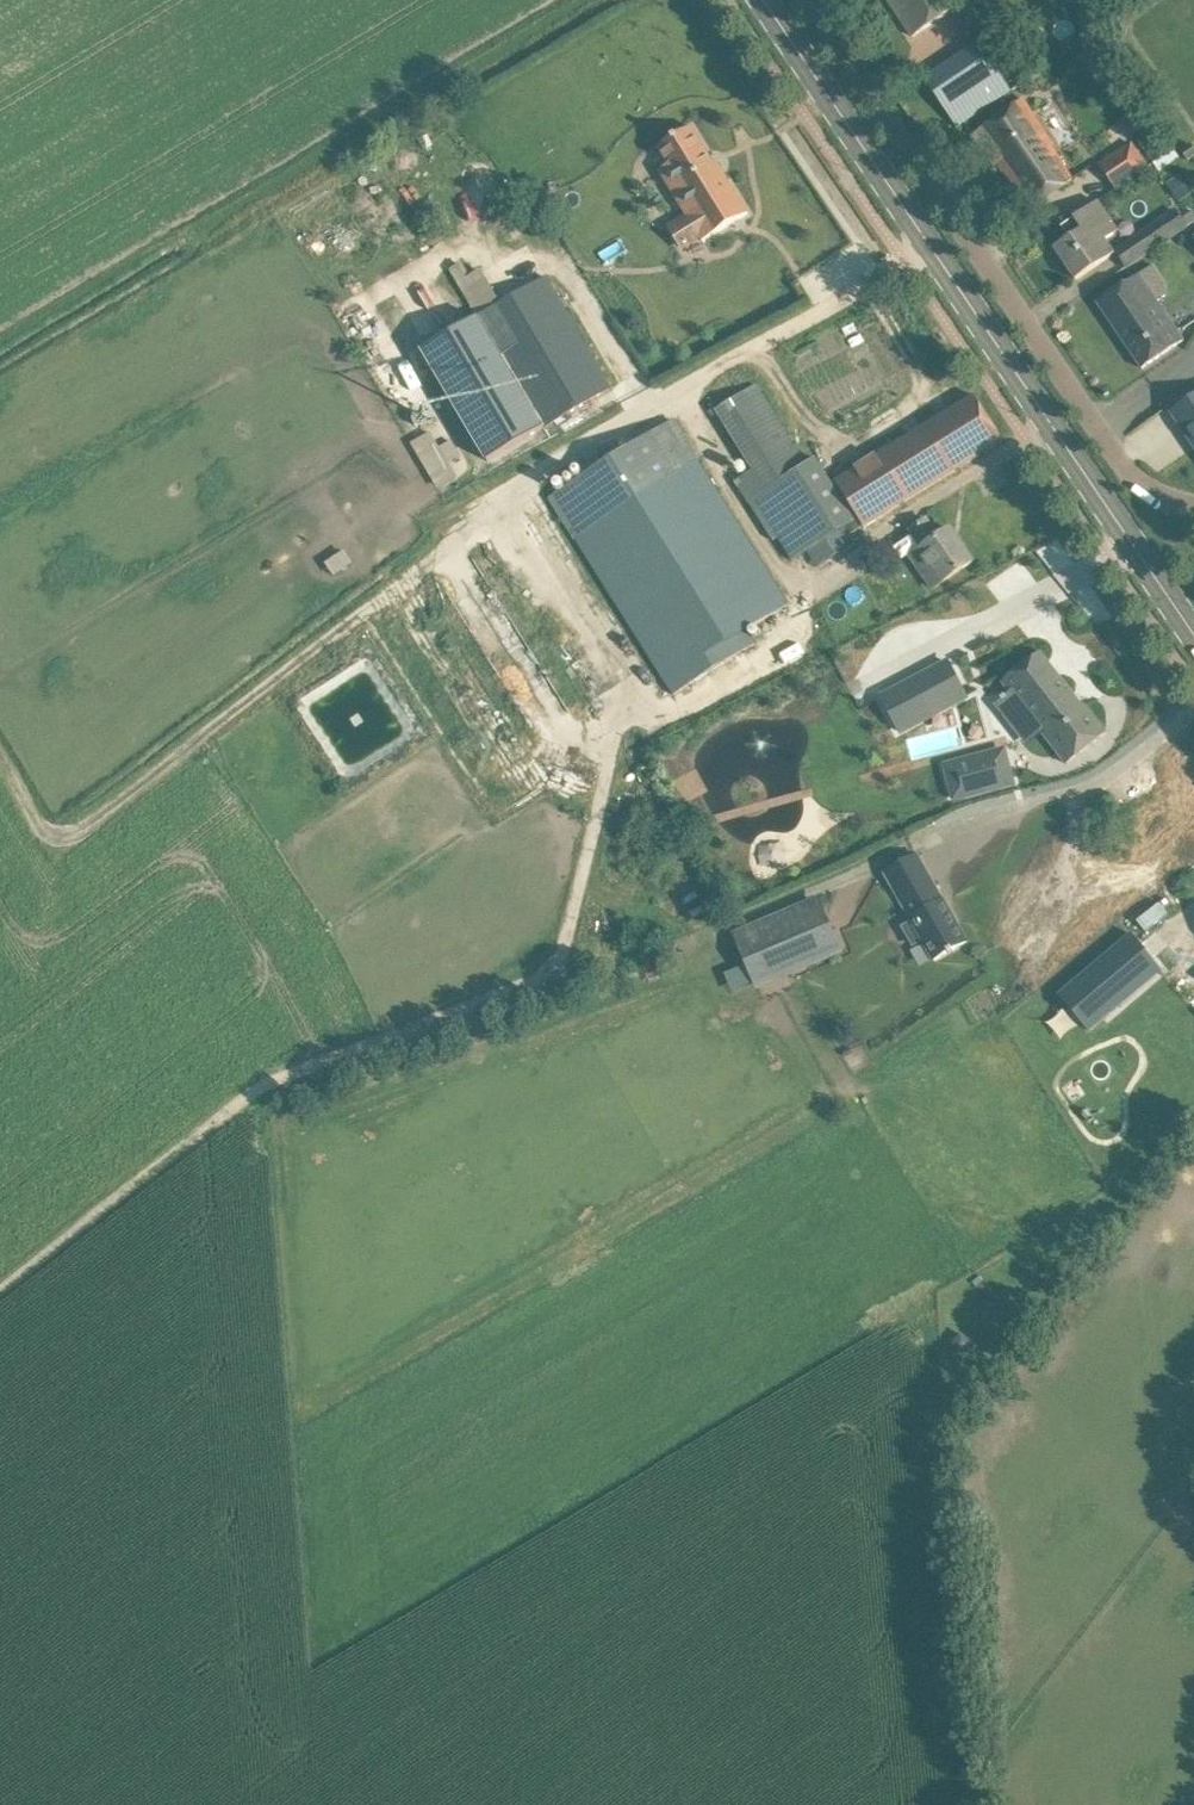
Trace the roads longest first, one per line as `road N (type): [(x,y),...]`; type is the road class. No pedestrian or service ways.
road 1 (track): [(0,1298),(282,1079),(558,970),(624,725)]
road 2 (tertiary): [(1193,632),(764,0)]
road 3 (track): [(0,755),(53,840),(71,836),(530,482)]
road 4 (unclassified): [(810,0),(1135,481),(1193,506)]
road 5 (unclassified): [(1193,710),(1100,782),(1000,812),(733,924)]

